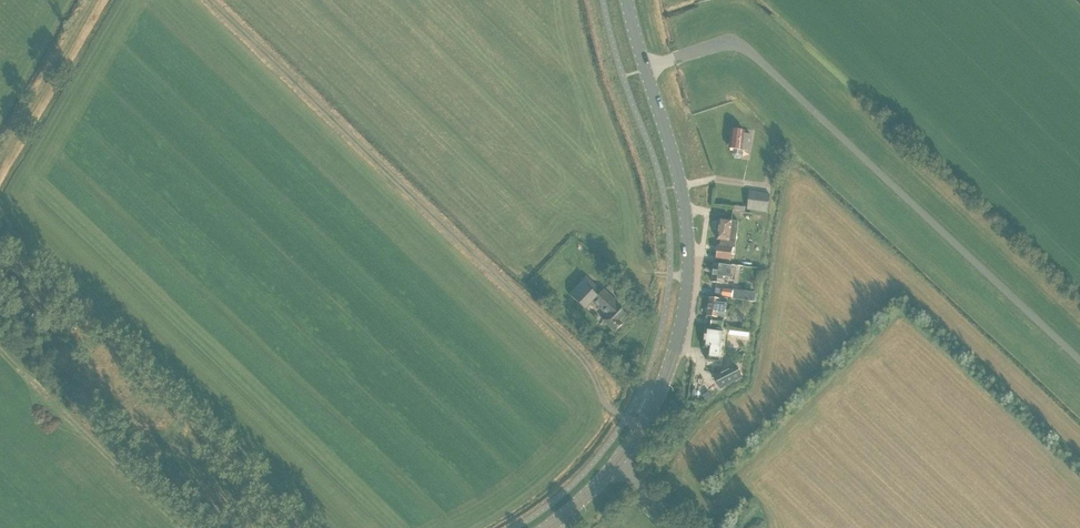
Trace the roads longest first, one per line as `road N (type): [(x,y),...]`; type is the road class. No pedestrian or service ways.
road 1 (track): [(641,427),(605,401),(585,361),(207,0)]
road 2 (tertiary): [(547,527),(605,476),(644,423),(671,363),(686,296),(688,239),(674,155),(626,0)]
road 3 (track): [(0,344),(182,527)]
road 4 (track): [(96,0),(0,166)]

